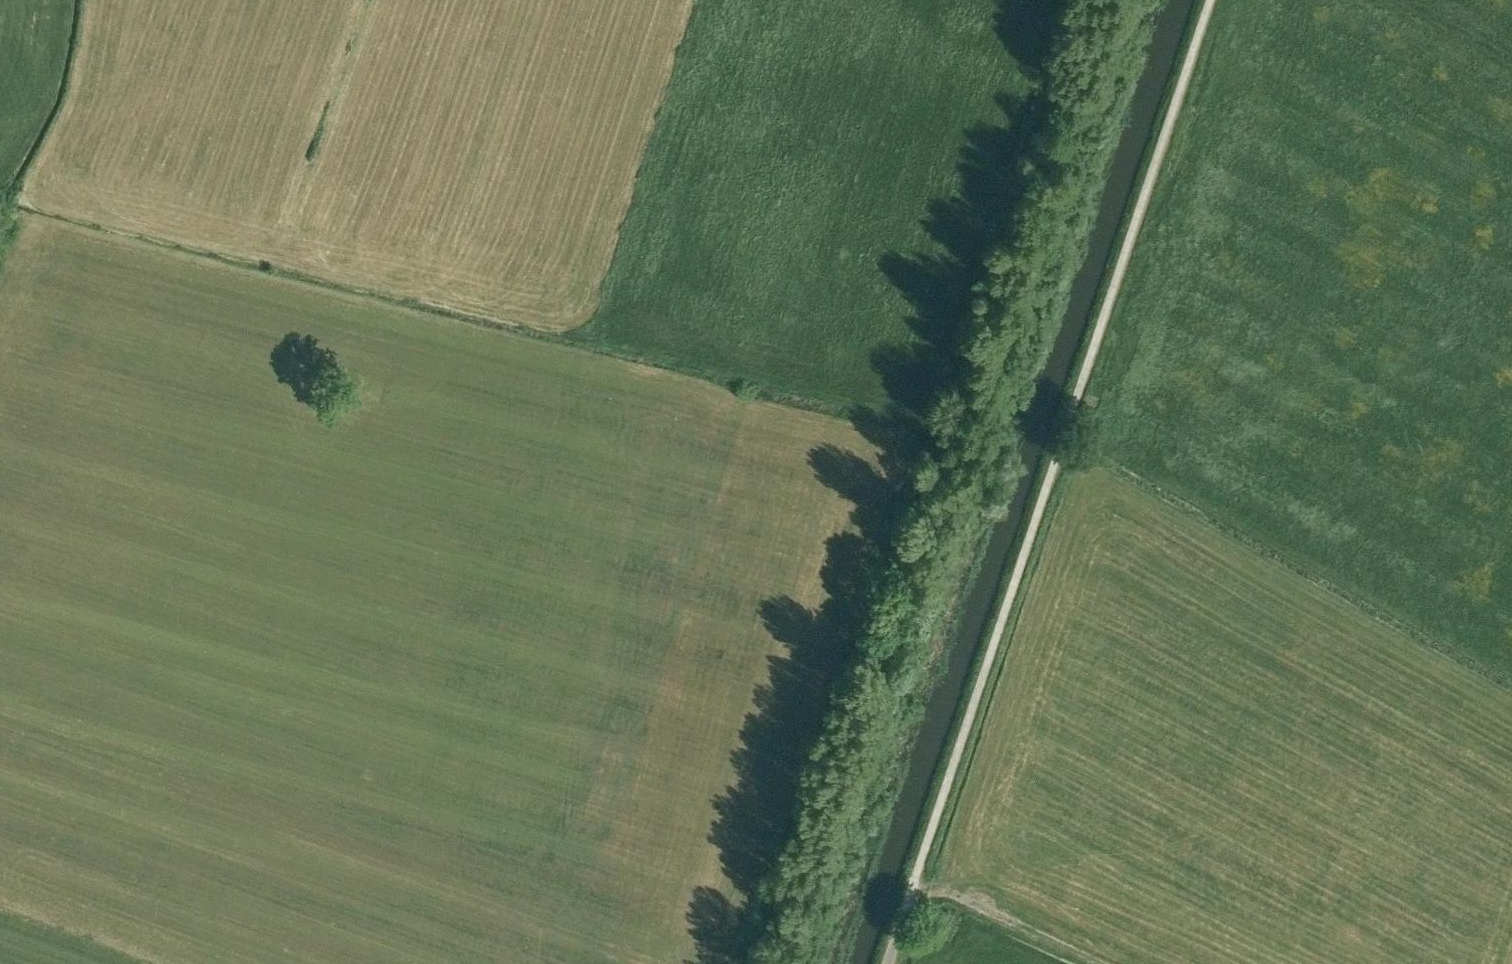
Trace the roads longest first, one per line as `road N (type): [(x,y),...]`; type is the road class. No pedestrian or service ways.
road 1 (track): [(1098,963),(914,881)]

